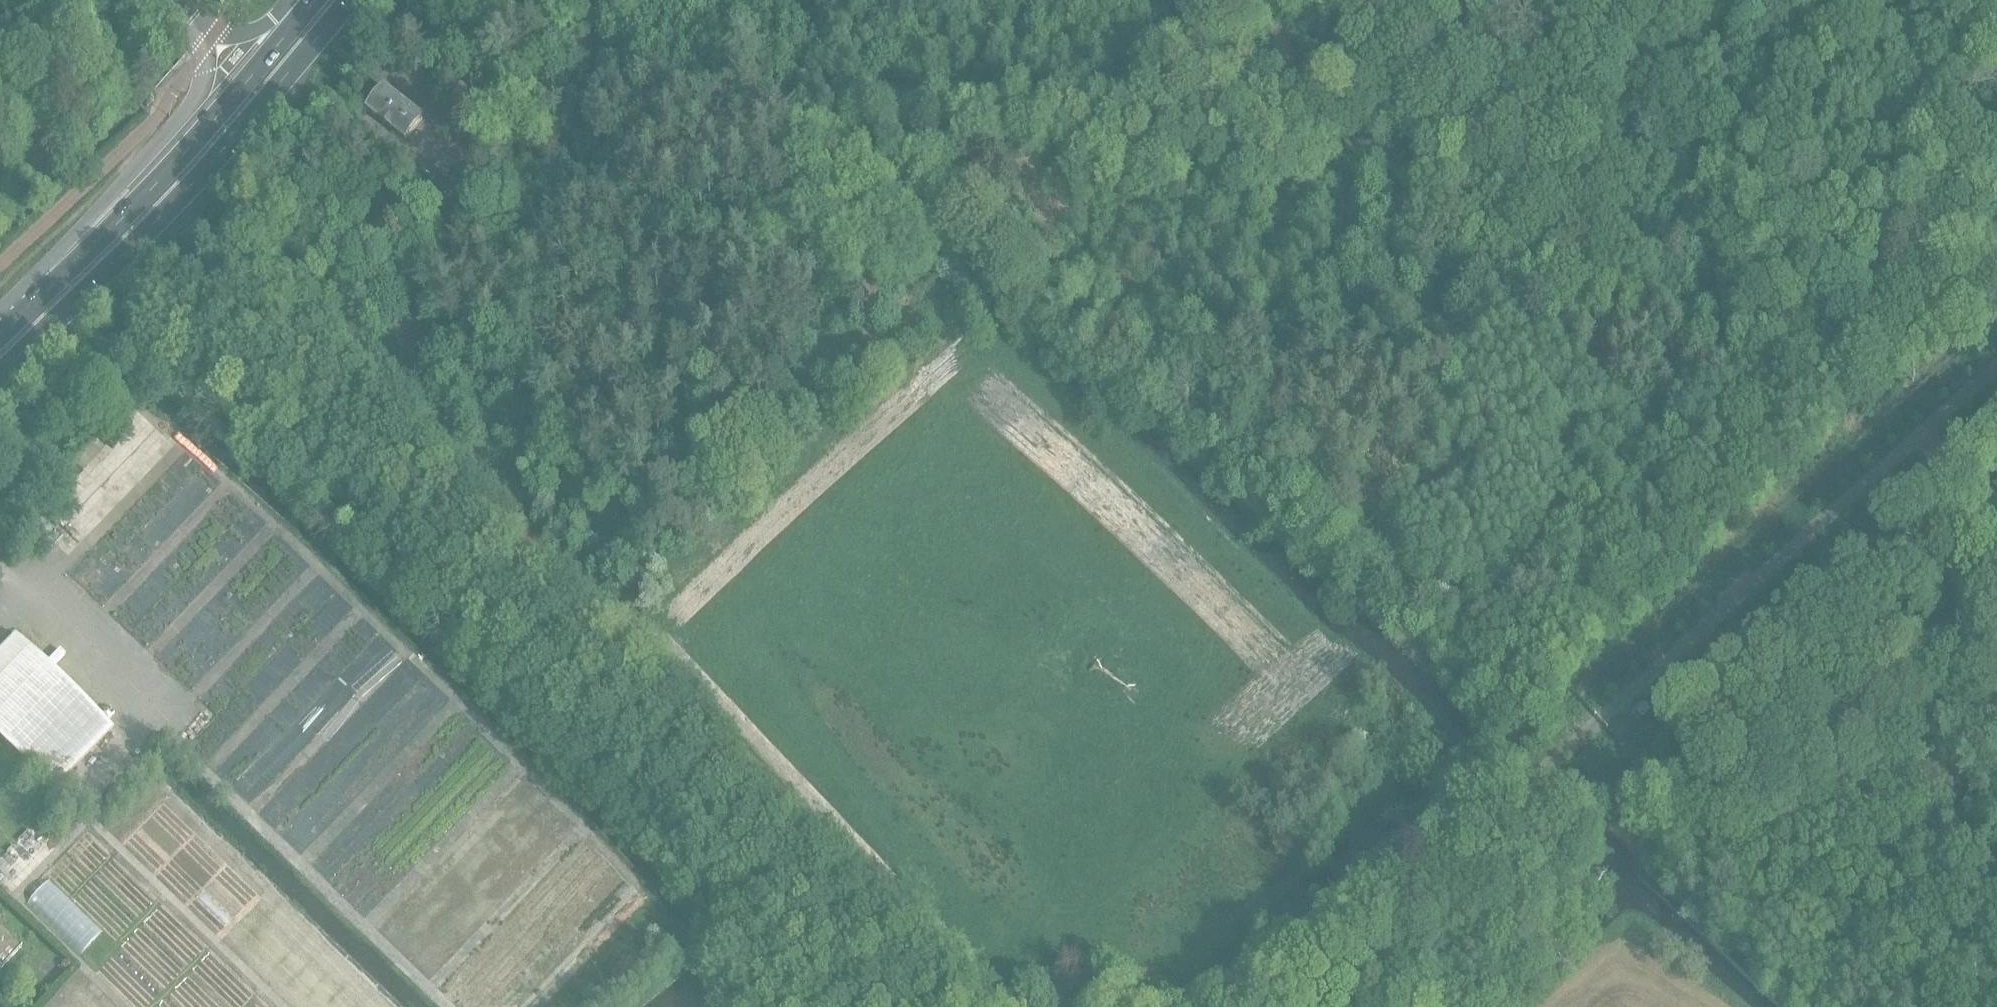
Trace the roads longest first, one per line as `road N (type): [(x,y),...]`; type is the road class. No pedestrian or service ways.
road 1 (track): [(849,1006),(322,479),(179,361)]
road 2 (primary): [(0,373),(166,212),(349,0)]
road 3 (track): [(410,396),(404,302),(410,285),(463,185),(507,157),(554,147),(582,110),(595,62),(589,0)]
road 4 (primary): [(316,0),(150,189),(55,284)]
road 5 (residential): [(1283,1006),(1516,805)]
road 6 (primary): [(212,37),(198,97),(120,185),(55,284)]

